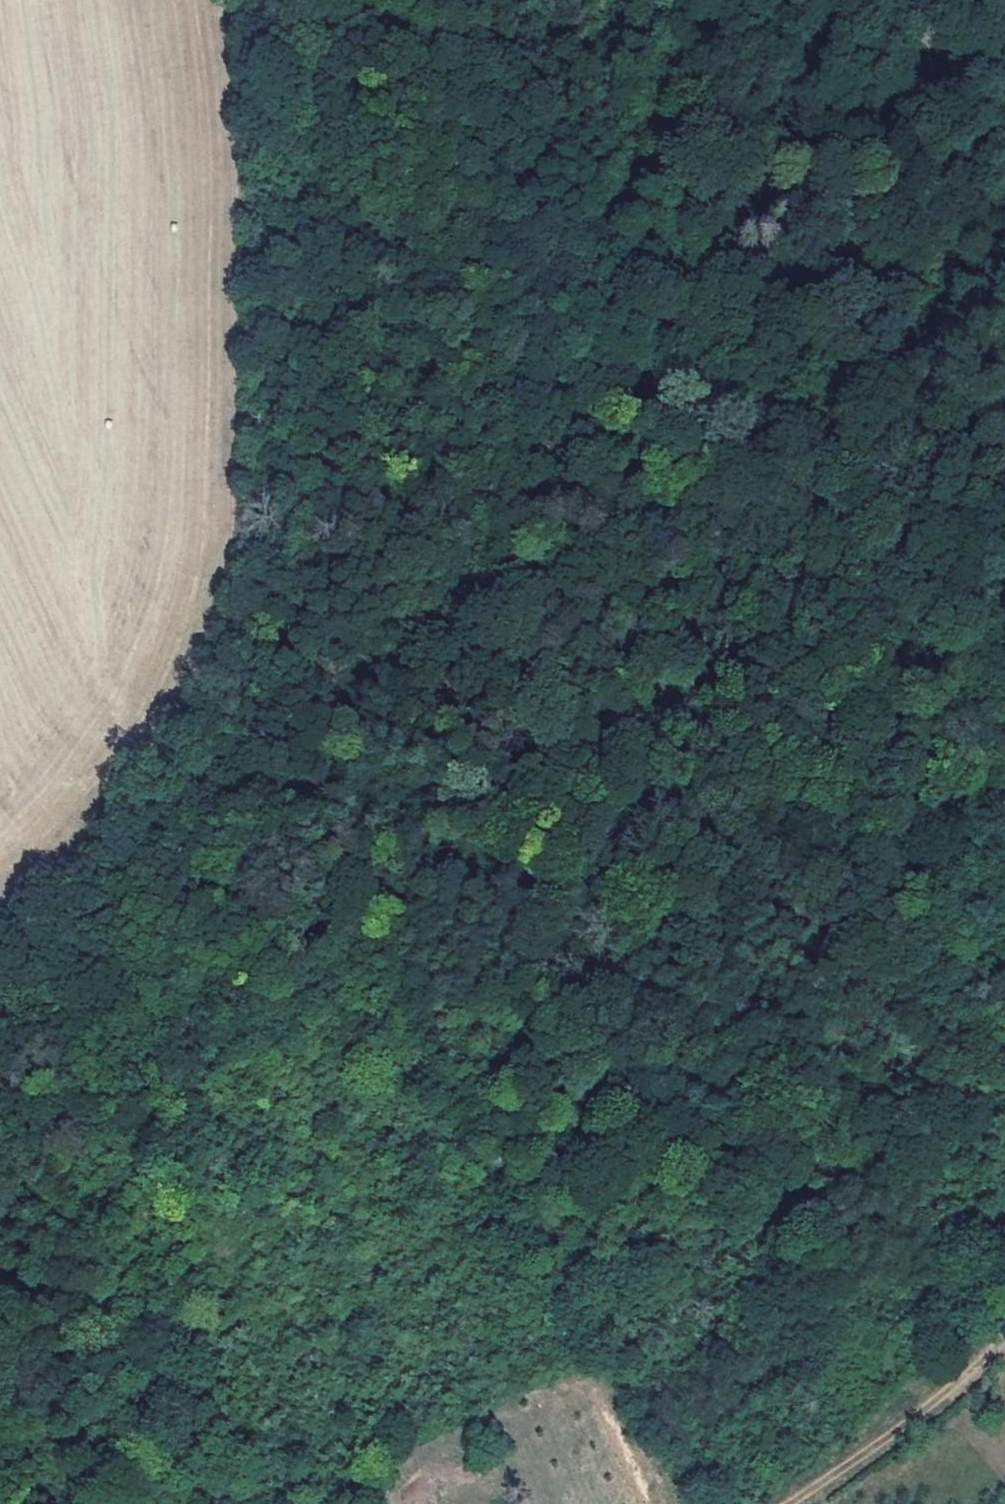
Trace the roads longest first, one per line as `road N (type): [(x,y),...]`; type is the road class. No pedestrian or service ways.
road 1 (track): [(782,1503),(1004,1323)]
road 2 (track): [(1004,94),(899,0)]

